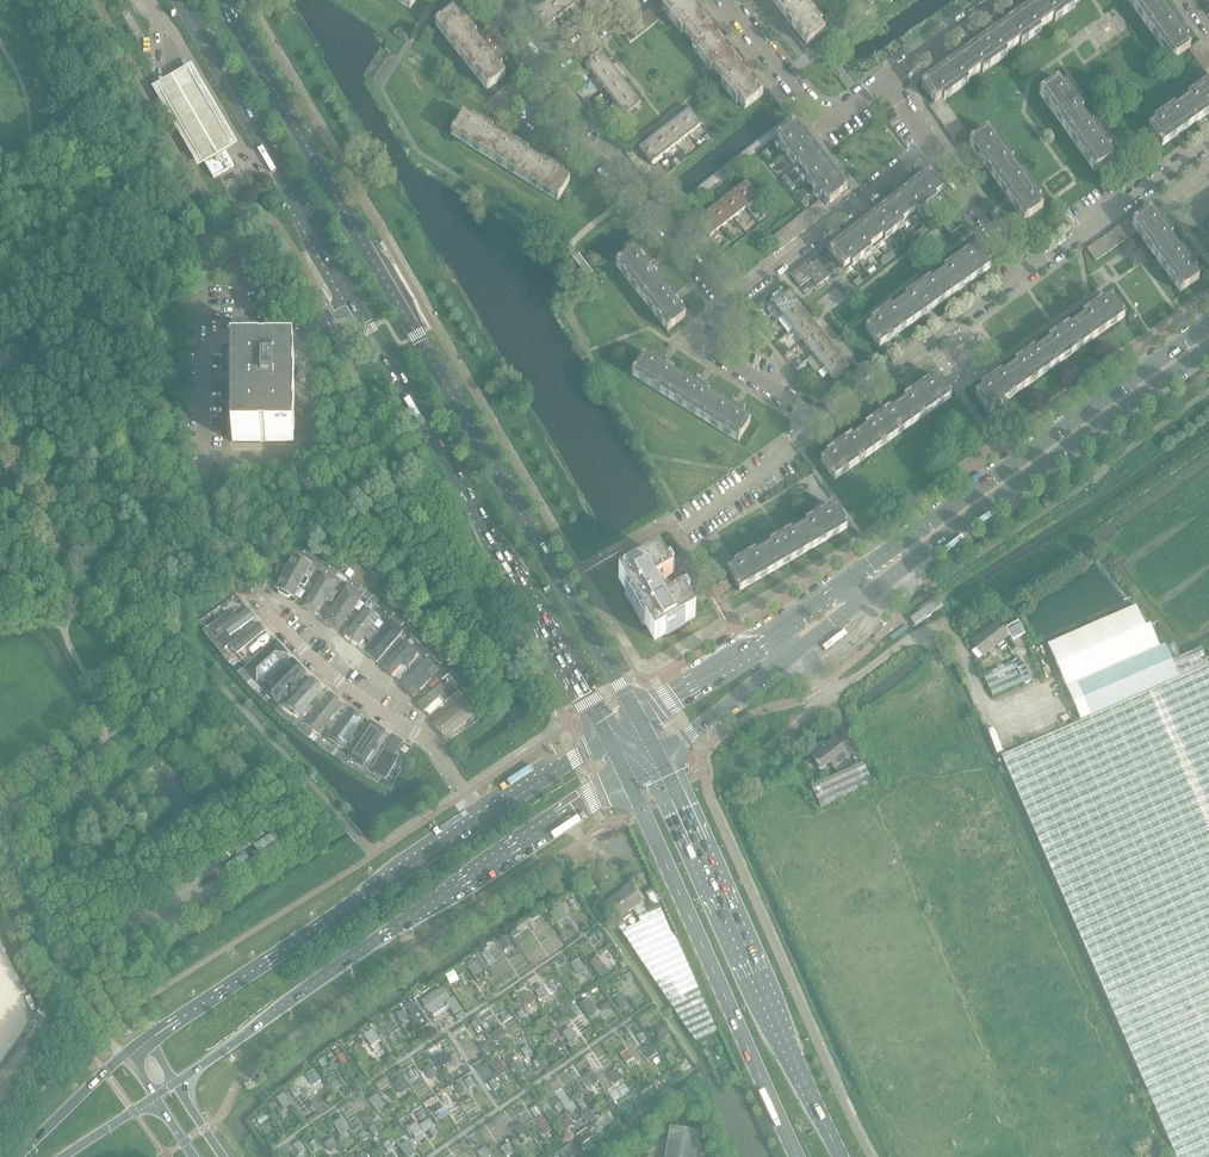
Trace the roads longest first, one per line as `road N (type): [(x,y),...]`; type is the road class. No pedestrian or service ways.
road 1 (primary): [(182,0),(609,742)]
road 2 (primary): [(642,722),(224,0)]
road 3 (secondary): [(1208,325),(642,722)]
road 4 (secondary): [(659,754),(1208,349)]
road 5 (secondary): [(177,1084),(626,776)]
road 6 (primary): [(843,1156),(659,754)]
road 7 (primary): [(626,776),(799,1156)]
road 8 (secondary): [(483,817),(149,1041)]
road 9 (residential): [(726,307),(638,189),(538,123),(532,108),(544,73)]
road 10 (residential): [(483,817),(435,745),(339,681),(258,598)]
road 11 (residential): [(726,307),(932,144)]
road 12 (residential): [(825,422),(1030,273)]
road 13 (residential): [(887,83),(825,123),(727,0)]
road 14 (residential): [(1030,273),(1208,147)]
road 15 (residential): [(825,422),(712,346),(726,307)]
road 16 (residential): [(1030,273),(932,144)]
road 17 (secondary): [(130,1053),(19,1156)]
road 18 (secondary): [(609,742),(483,817)]
road 19 (residential): [(887,83),(1004,0)]

